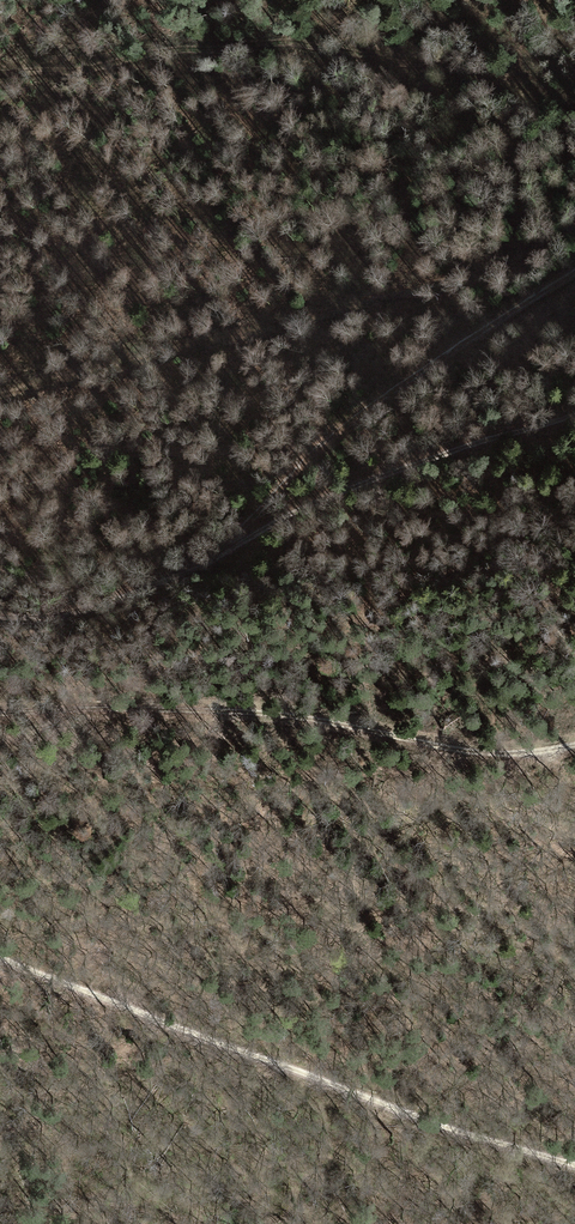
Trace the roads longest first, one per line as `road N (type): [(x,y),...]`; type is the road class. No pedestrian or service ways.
road 1 (track): [(574,1164),(442,1125),(0,957)]
road 2 (track): [(574,744),(476,756),(268,714),(0,713)]
road 3 (track): [(226,550),(338,431),(574,273)]
road 4 (track): [(574,413),(311,503),(226,550)]
road 5 (track): [(226,550),(91,610),(0,618)]

